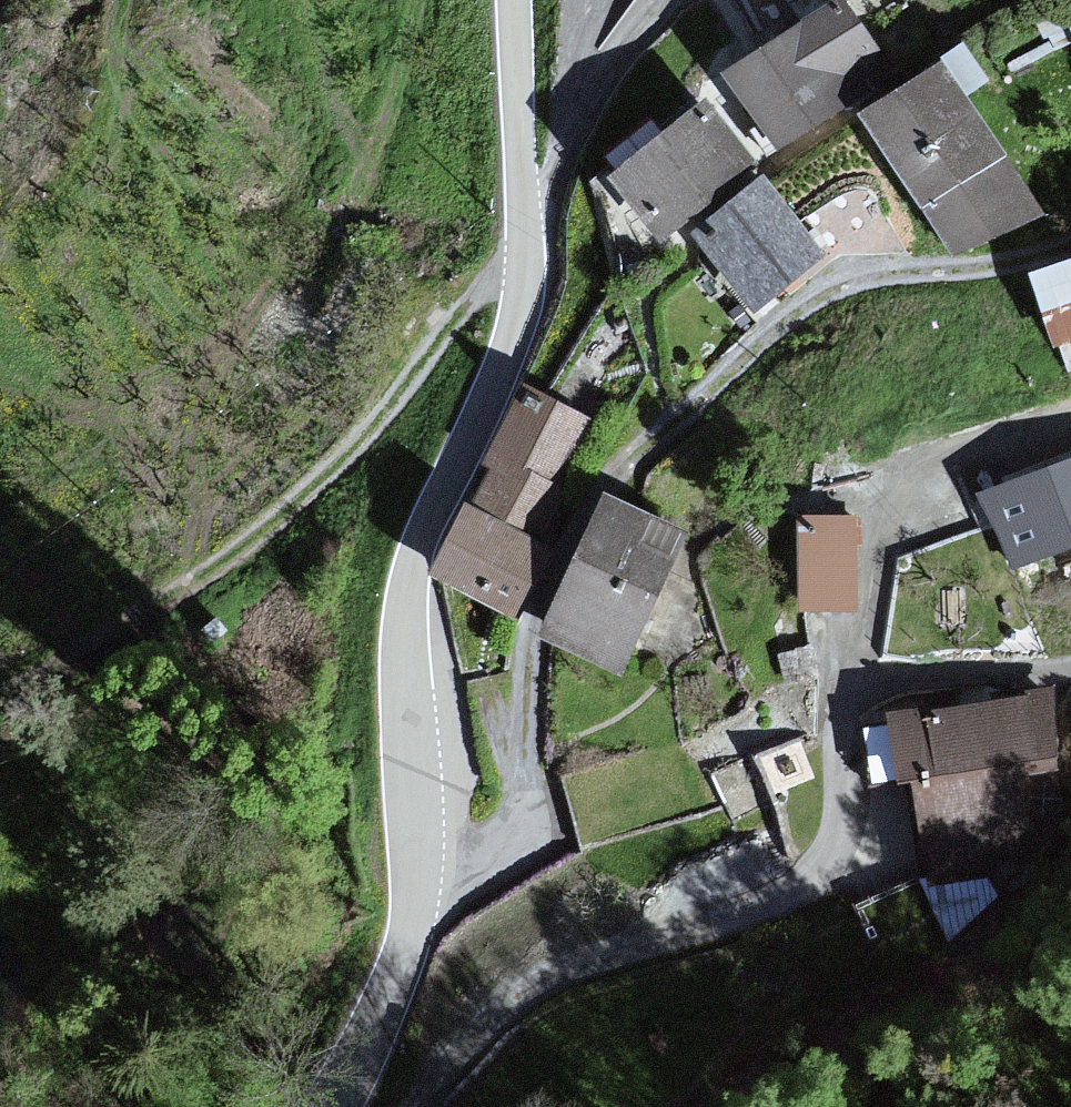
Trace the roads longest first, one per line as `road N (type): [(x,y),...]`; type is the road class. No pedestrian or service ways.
road 1 (residential): [(872,680),(849,729),(842,825),(370,1106)]
road 2 (residential): [(522,256),(519,319),(409,607),(433,772),(435,885)]
road 3 (residential): [(645,464),(778,340),(849,290),(961,276),(1070,246)]
road 4 (residential): [(1070,431),(912,487),(888,550),(881,662),(872,680)]
road 5 (residential): [(645,464),(588,491),(565,530),(531,643),(540,755)]
road 6 (unclassified): [(514,0),(522,256)]
road 7 (unclassified): [(435,885),(384,982),(337,1106)]
road 8 (residential): [(1070,670),(872,680)]
road 9 (residential): [(435,885),(536,840),(540,755)]

